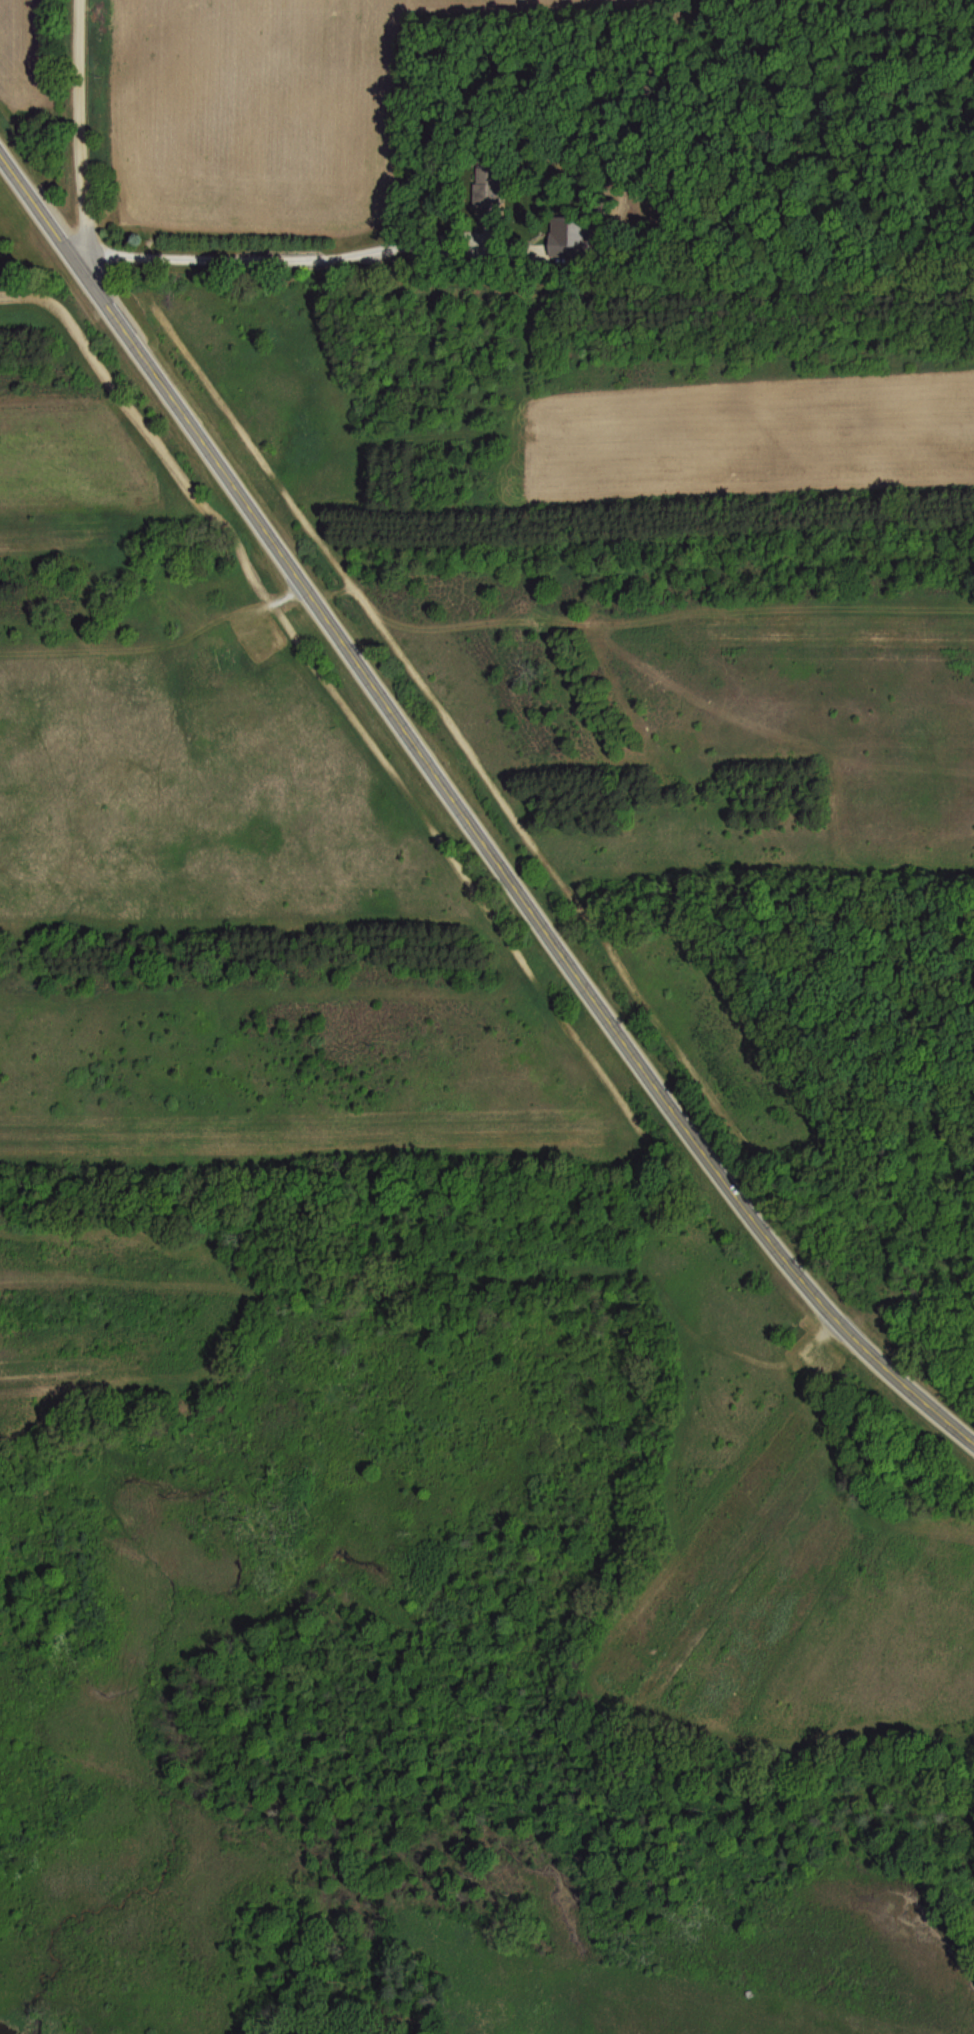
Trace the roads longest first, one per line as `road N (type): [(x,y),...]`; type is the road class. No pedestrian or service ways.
road 1 (primary): [(973,1440),(901,1380),(807,1283),(675,1112),(0,159)]
road 2 (residential): [(89,254),(75,175),(78,0)]

